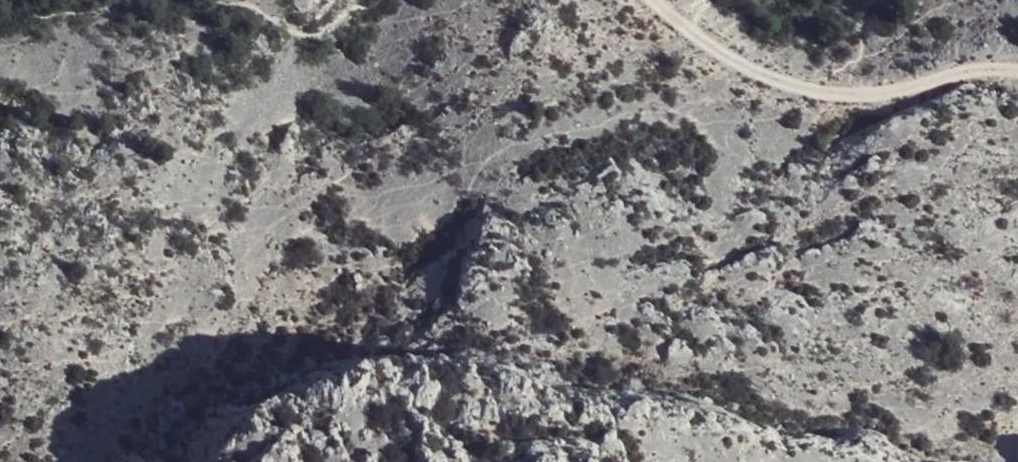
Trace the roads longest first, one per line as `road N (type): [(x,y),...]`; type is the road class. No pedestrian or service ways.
road 1 (track): [(658,0),(750,66),(823,91),(897,95),(963,72),(1017,68)]

